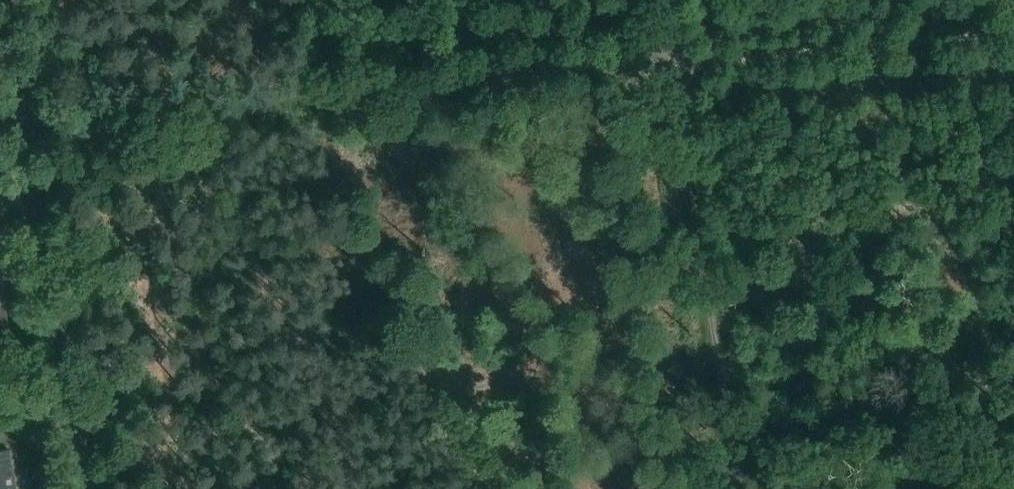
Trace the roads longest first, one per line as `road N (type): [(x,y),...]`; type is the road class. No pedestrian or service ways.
road 1 (track): [(673,61),(181,109)]
road 2 (track): [(735,488),(673,61)]
road 3 (unclassified): [(73,488),(0,69)]
road 4 (track): [(1013,37),(673,61)]

